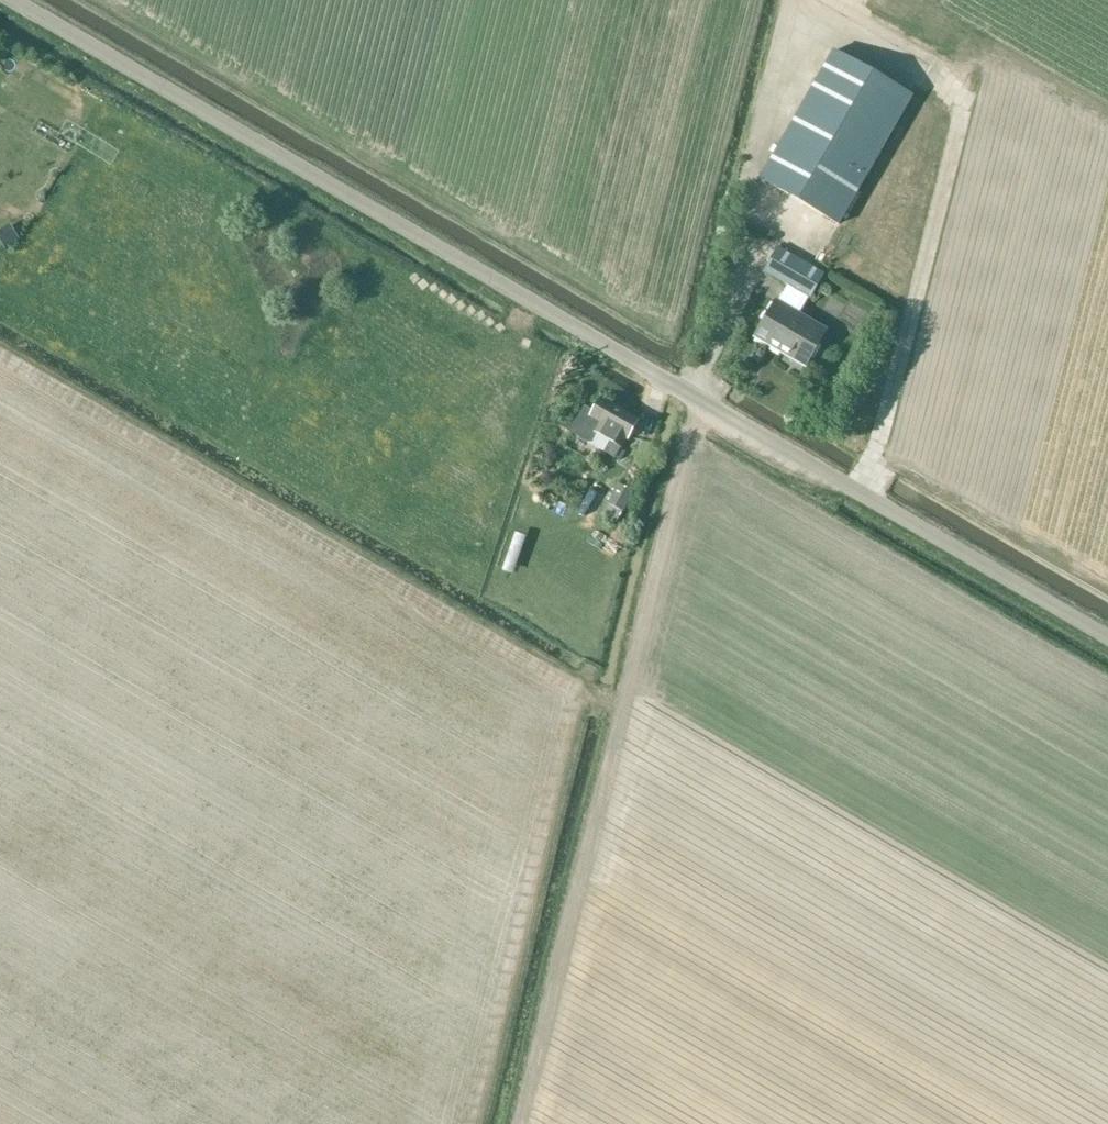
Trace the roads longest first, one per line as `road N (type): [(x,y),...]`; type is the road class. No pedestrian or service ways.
road 1 (unclassified): [(14,0),(1107,644)]
road 2 (track): [(683,396),(742,303),(744,195),(789,0)]

